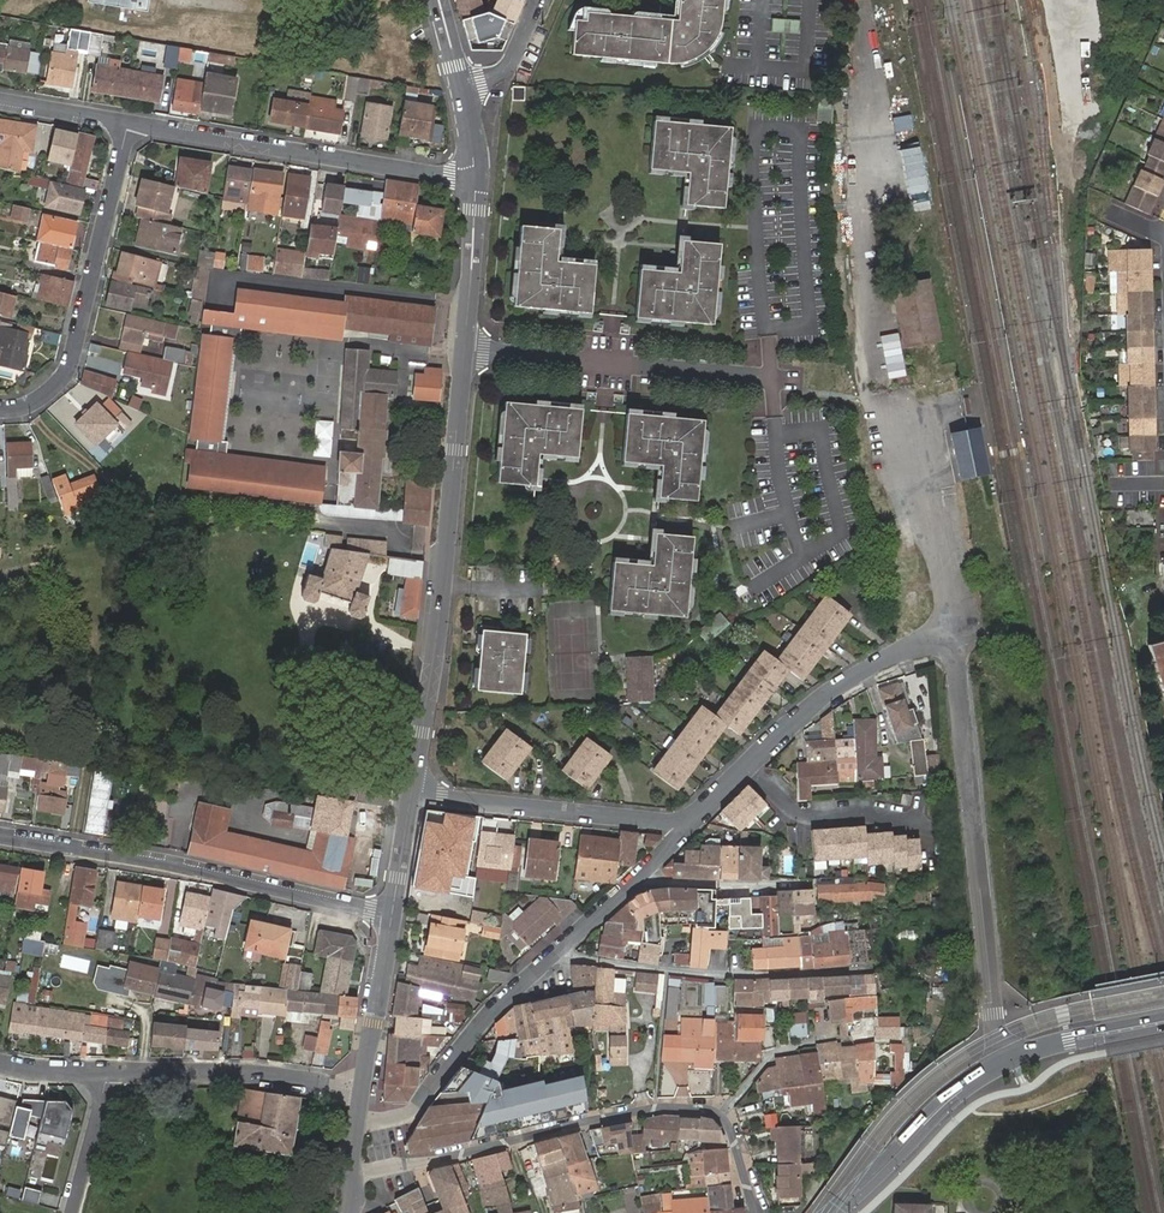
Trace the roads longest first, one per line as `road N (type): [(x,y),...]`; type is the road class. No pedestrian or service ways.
road 1 (residential): [(354,1172),(671,1107),(722,1115),(755,1212)]
road 2 (tertiary): [(465,351),(412,791)]
road 3 (residential): [(940,639),(955,655),(992,1014),(1007,1059)]
road 4 (residential): [(0,839),(393,915)]
road 5 (residential): [(129,123),(475,178)]
road 6 (residential): [(0,409),(23,406),(60,383),(75,356),(129,123)]
road 7 (residential): [(680,834),(838,686),(918,640),(940,639)]
road 8 (residential): [(559,950),(656,970),(753,976),(869,969)]
road 9 (residential): [(465,351),(773,378)]
road 10 (residential): [(357,1119),(410,1113),(482,1022),(559,950)]
road 11 (residential): [(680,834),(664,823),(412,791)]
road 12 (residential): [(108,1073),(250,1072),(363,1085)]
road 13 (residential): [(940,639),(948,600),(903,400)]
road 14 (tertiary): [(832,1212),(954,1094),(1007,1059)]
road 15 (tertiary): [(475,178),(465,351)]
road 16 (tertiary): [(393,915),(363,1085)]
road 17 (residential): [(559,950),(680,834)]
road 18 (tertiary): [(1007,1059),(1163,1020)]
road 19 (residential): [(108,1073),(70,1212)]
road 20 (residential): [(0,101),(129,123)]
road 21 (tertiary): [(412,791),(393,915)]
road 22 (residential): [(459,81),(505,67),(537,0)]

